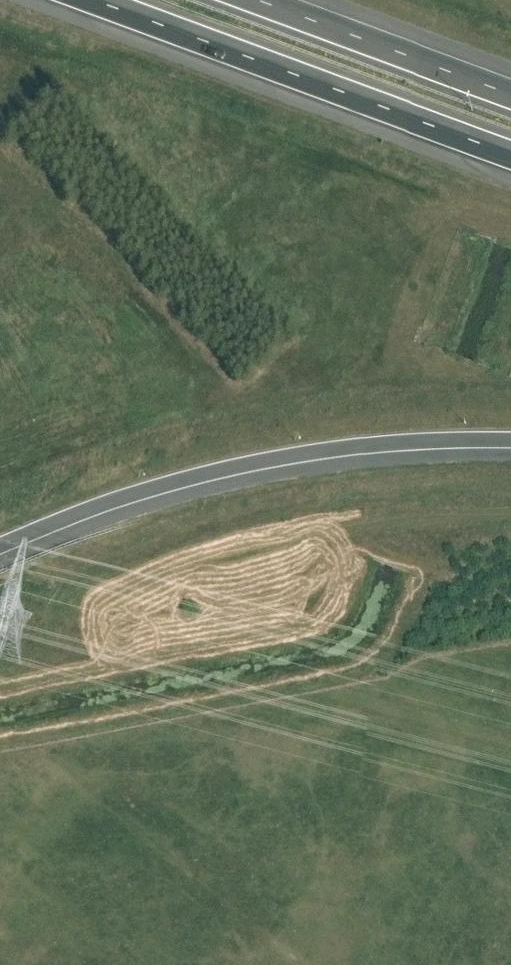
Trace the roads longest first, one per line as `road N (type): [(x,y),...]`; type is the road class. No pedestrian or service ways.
road 1 (motorway): [(0,553),(85,518),(236,473),(400,449),(510,446)]
road 2 (motorway): [(93,0),(510,155)]
road 3 (motorway): [(510,94),(257,0)]

